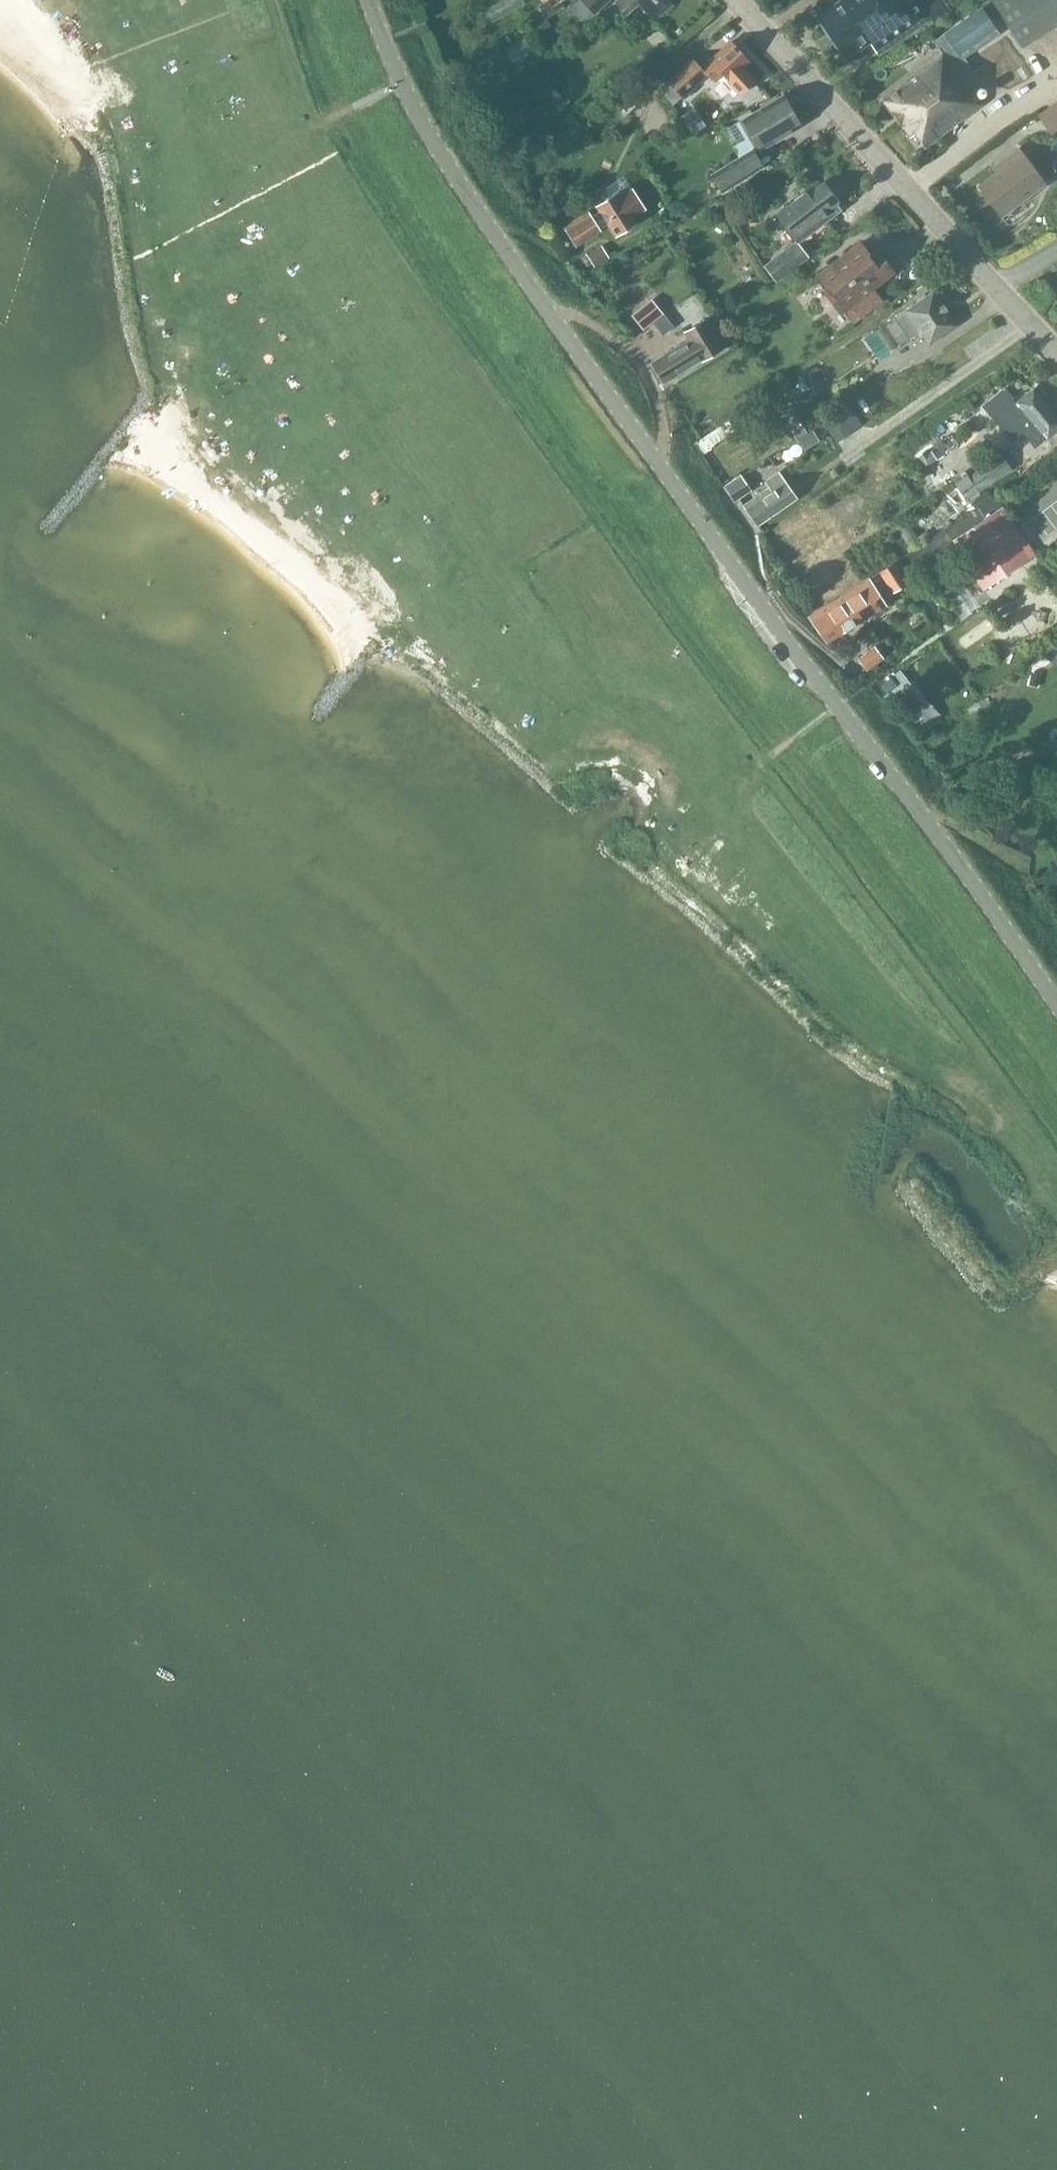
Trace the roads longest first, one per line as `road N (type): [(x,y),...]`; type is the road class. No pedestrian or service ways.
road 1 (unclassified): [(372,0),(403,85),(475,207),(1056,1010)]
road 2 (tertiary): [(1056,352),(738,0)]

